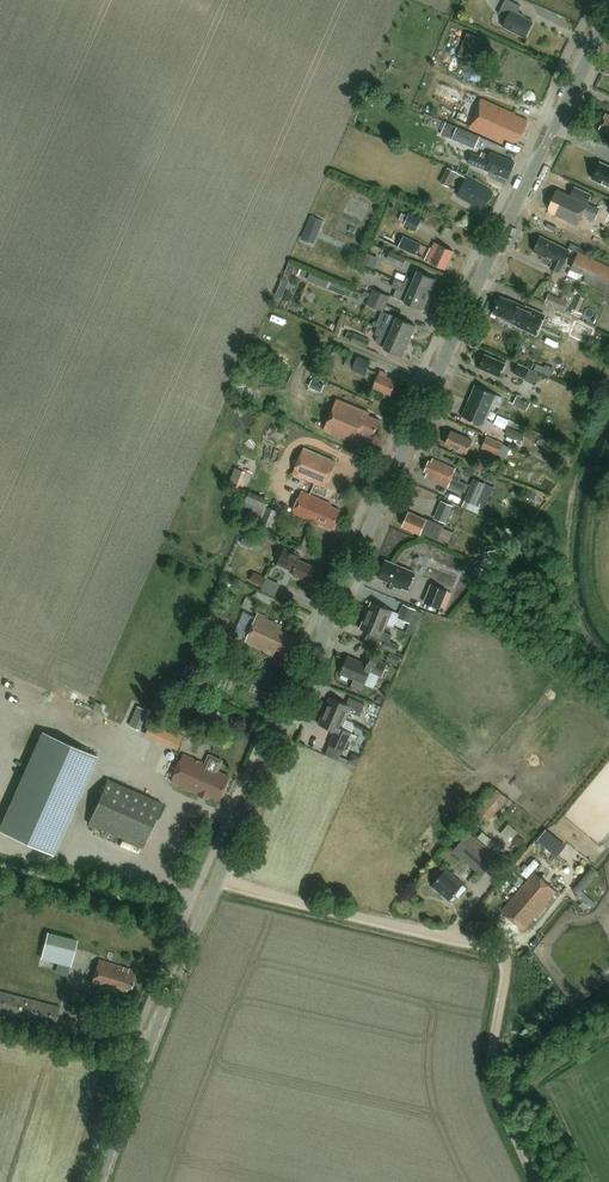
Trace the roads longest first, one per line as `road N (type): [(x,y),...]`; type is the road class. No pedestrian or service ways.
road 1 (tertiary): [(101,1181),(151,1040),(459,323),(608,18)]
road 2 (track): [(539,1181),(498,1090),(506,973),(494,950),(218,879)]

